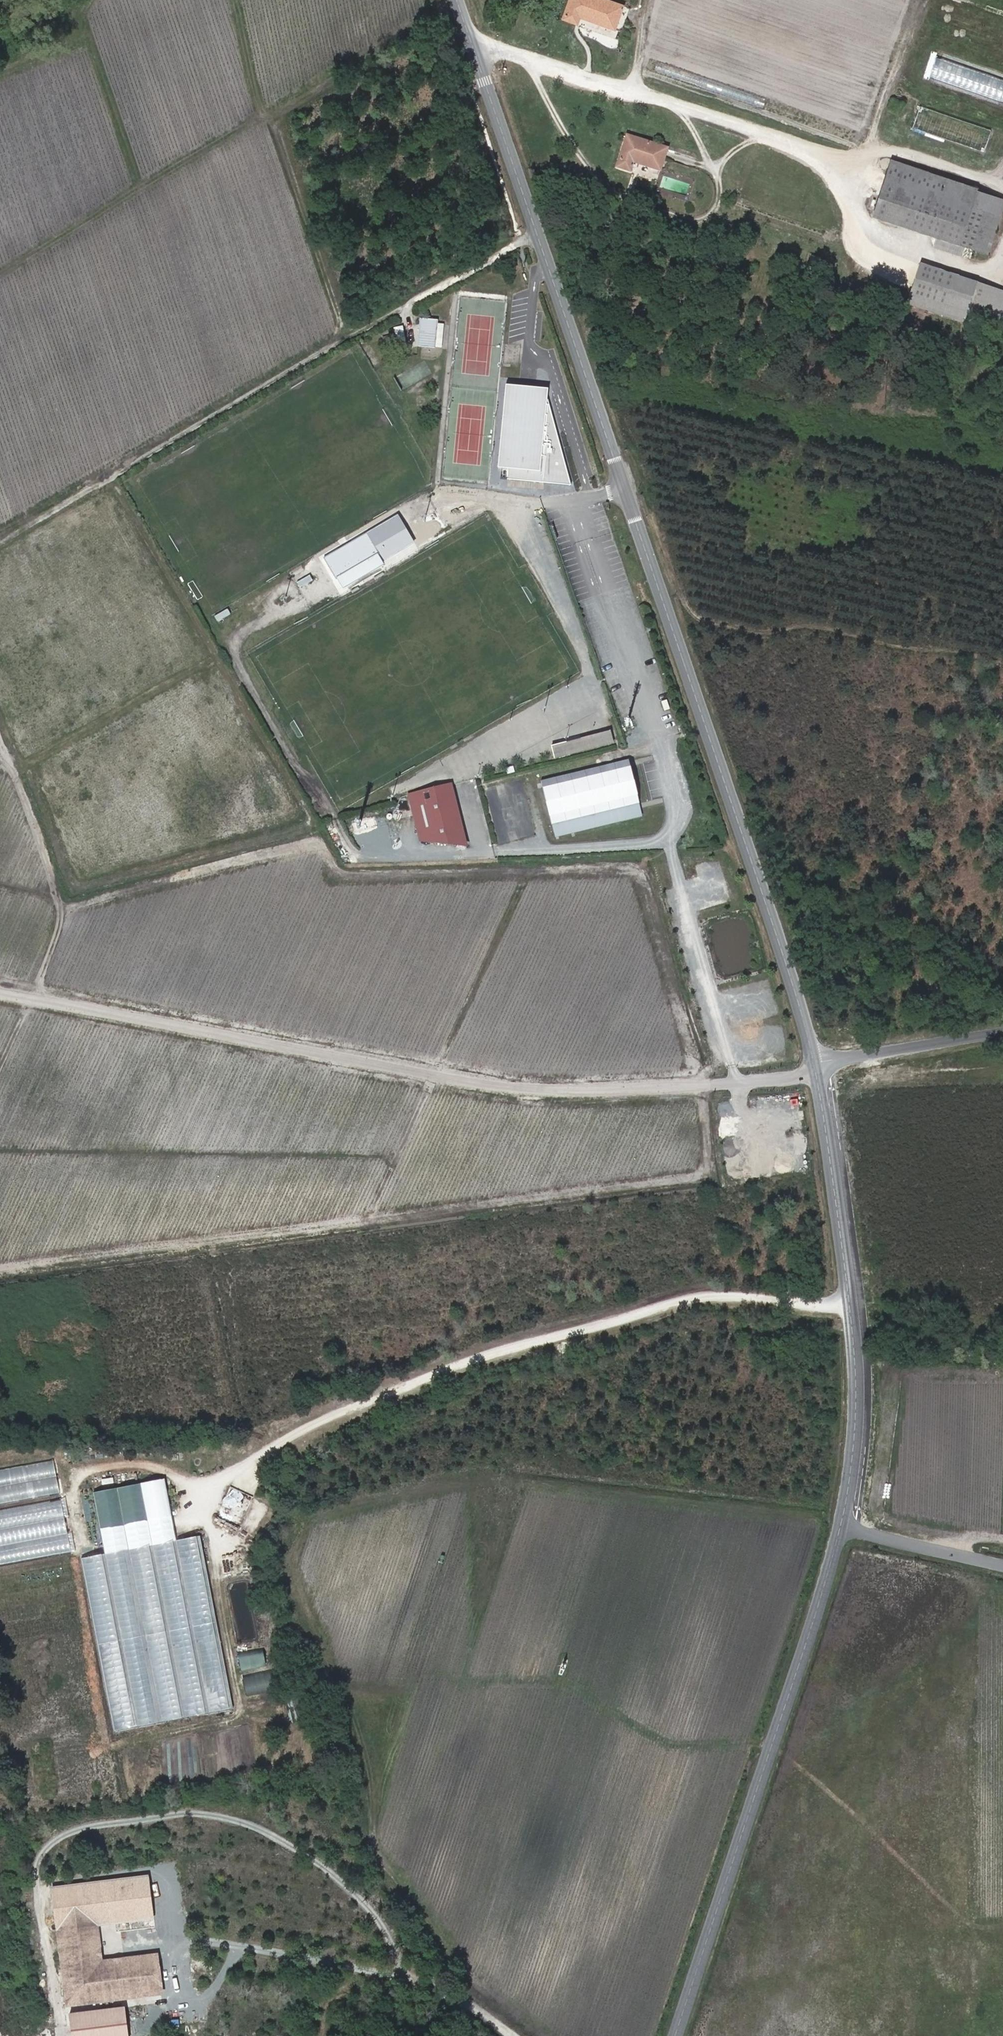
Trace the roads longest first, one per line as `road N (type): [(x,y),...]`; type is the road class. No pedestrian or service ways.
road 1 (tertiary): [(458,0),(788,962),(816,1065)]
road 2 (track): [(812,1055),(518,1062),(90,984),(0,954)]
road 3 (track): [(536,233),(0,537)]
road 4 (tertiary): [(841,1527),(674,2035)]
road 5 (tertiary): [(816,1065),(853,1324),(855,1408),(841,1527)]
road 6 (track): [(0,992),(375,1064),(415,1060),(434,1049)]
road 7 (track): [(400,1064),(555,1090),(725,1081),(748,1057)]
road 8 (track): [(0,738),(64,916),(35,997)]
road 9 (unclassified): [(1002,1030),(816,1065)]
road 10 (unclassified): [(841,1527),(1002,1569)]

